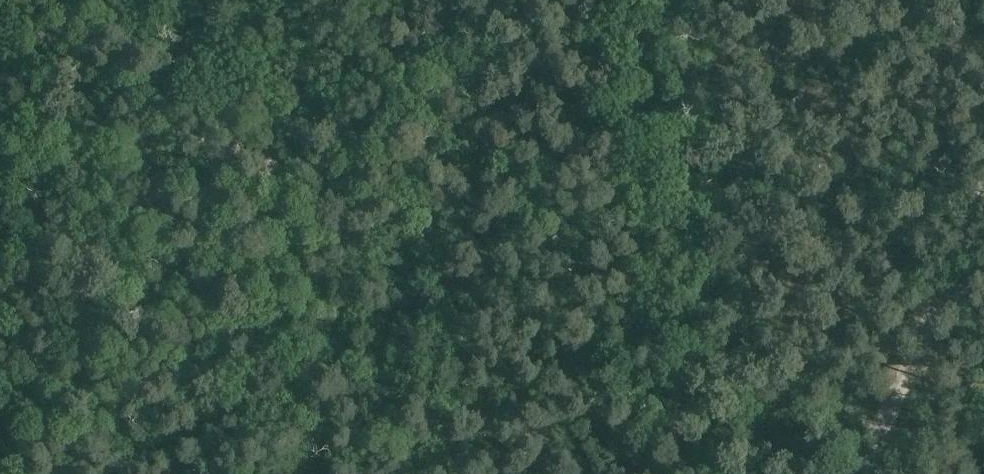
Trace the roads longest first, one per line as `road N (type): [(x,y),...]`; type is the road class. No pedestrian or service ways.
road 1 (unclassified): [(856,473),(983,178)]

